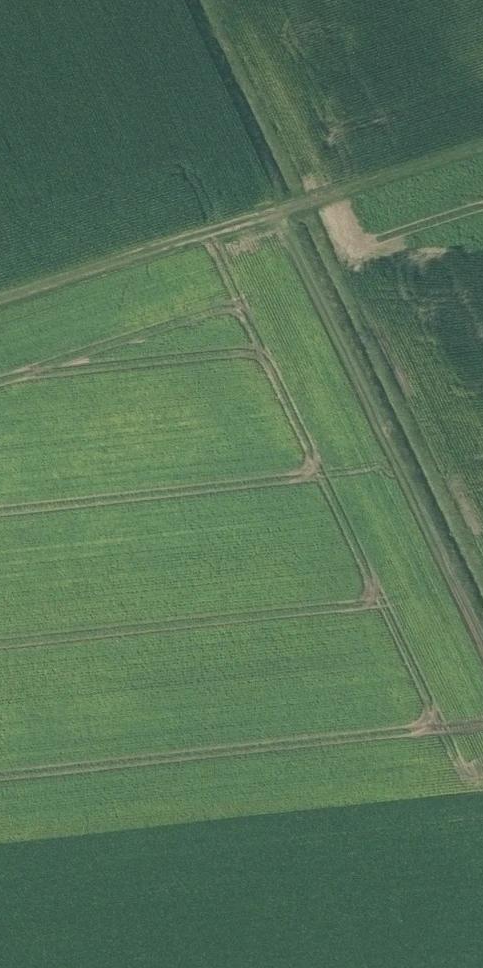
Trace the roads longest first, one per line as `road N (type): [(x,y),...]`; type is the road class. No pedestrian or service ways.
road 1 (track): [(482,145),(0,302)]

